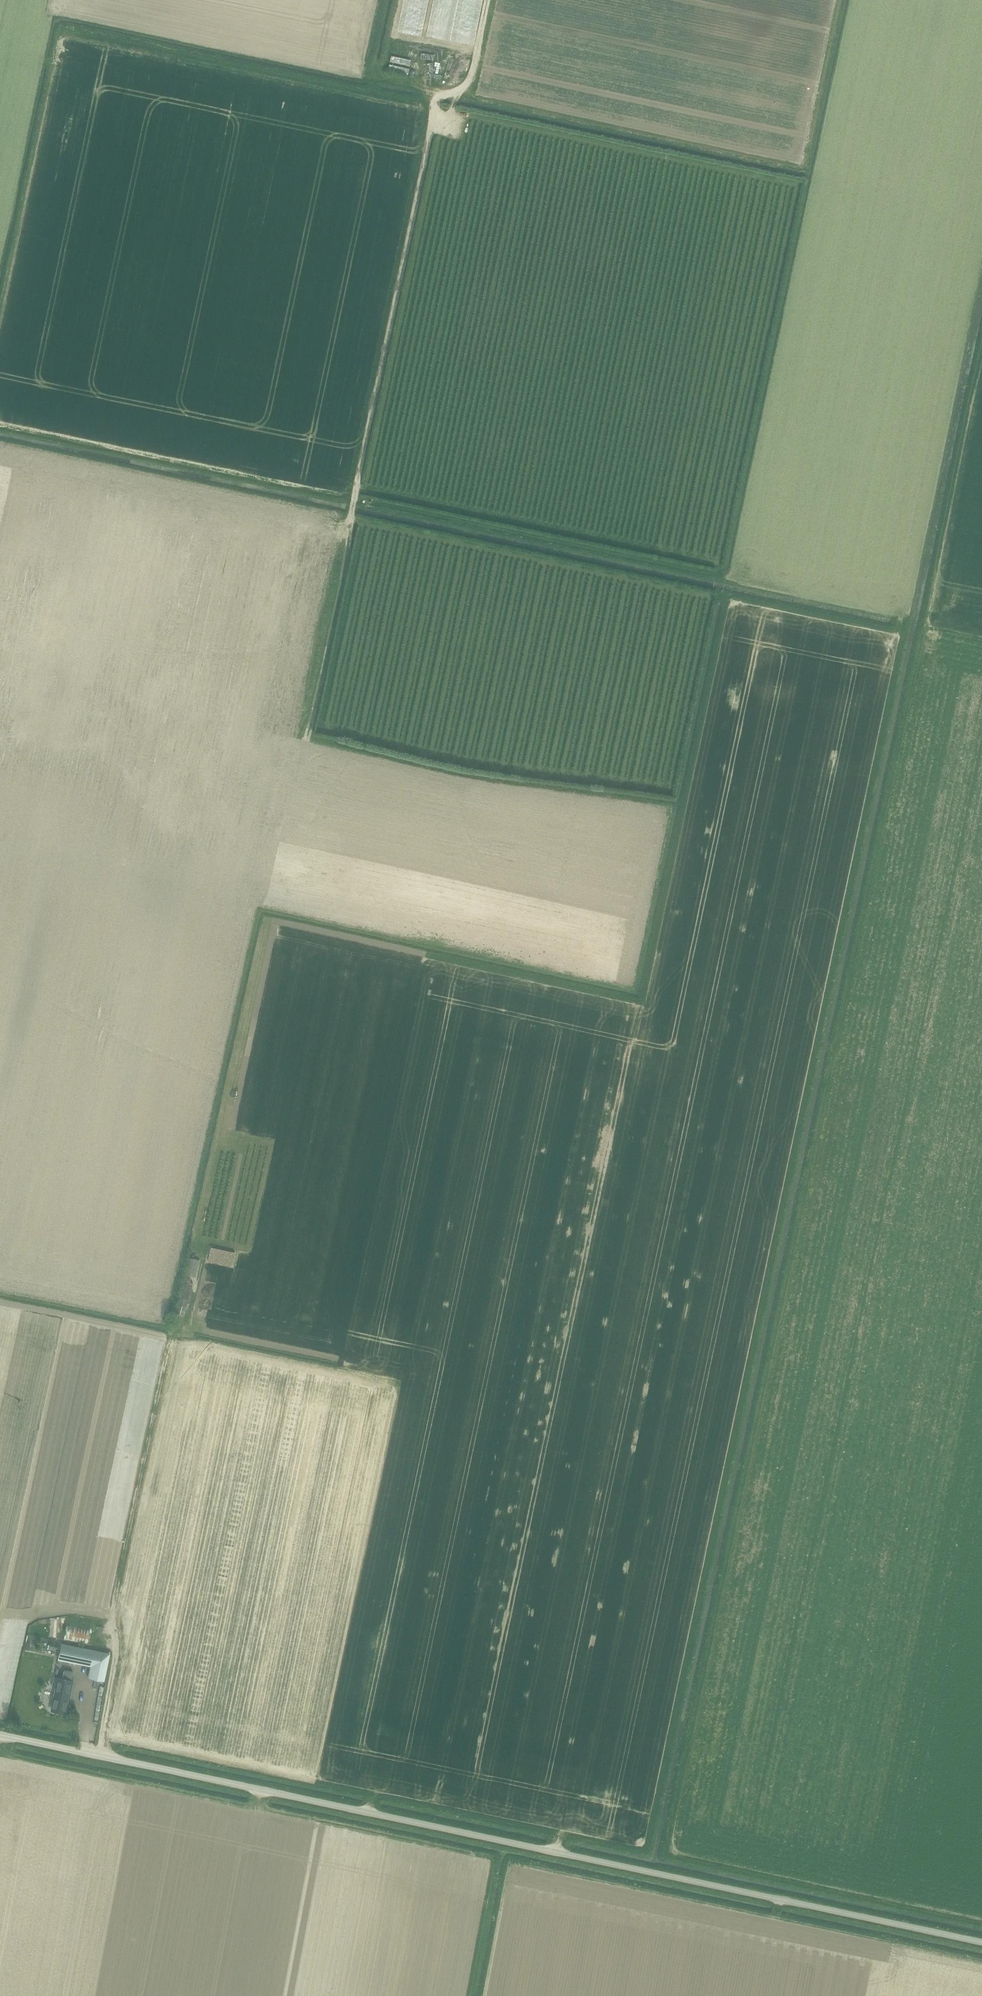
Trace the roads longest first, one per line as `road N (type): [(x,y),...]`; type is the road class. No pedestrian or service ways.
road 1 (unclassified): [(981,1942),(0,1735)]
road 2 (track): [(351,515),(439,97),(471,77),(487,0)]

